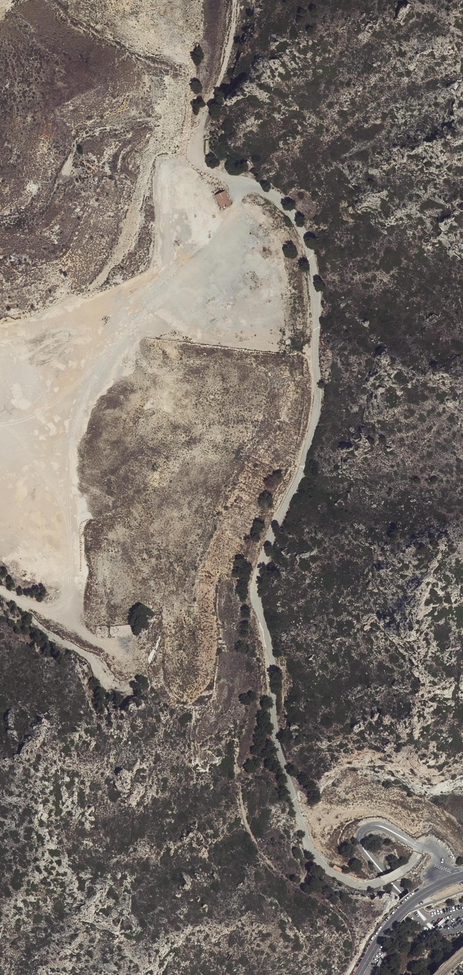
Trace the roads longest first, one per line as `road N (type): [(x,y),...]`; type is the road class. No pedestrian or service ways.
road 1 (track): [(249,186),(208,252),(115,314),(72,443),(77,587),(68,604),(33,610),(0,588)]
road 2 (track): [(196,156),(236,0)]
road 3 (primary): [(358,974),(407,907),(462,875)]
road 4 (track): [(121,687),(96,659),(44,631),(30,608)]

